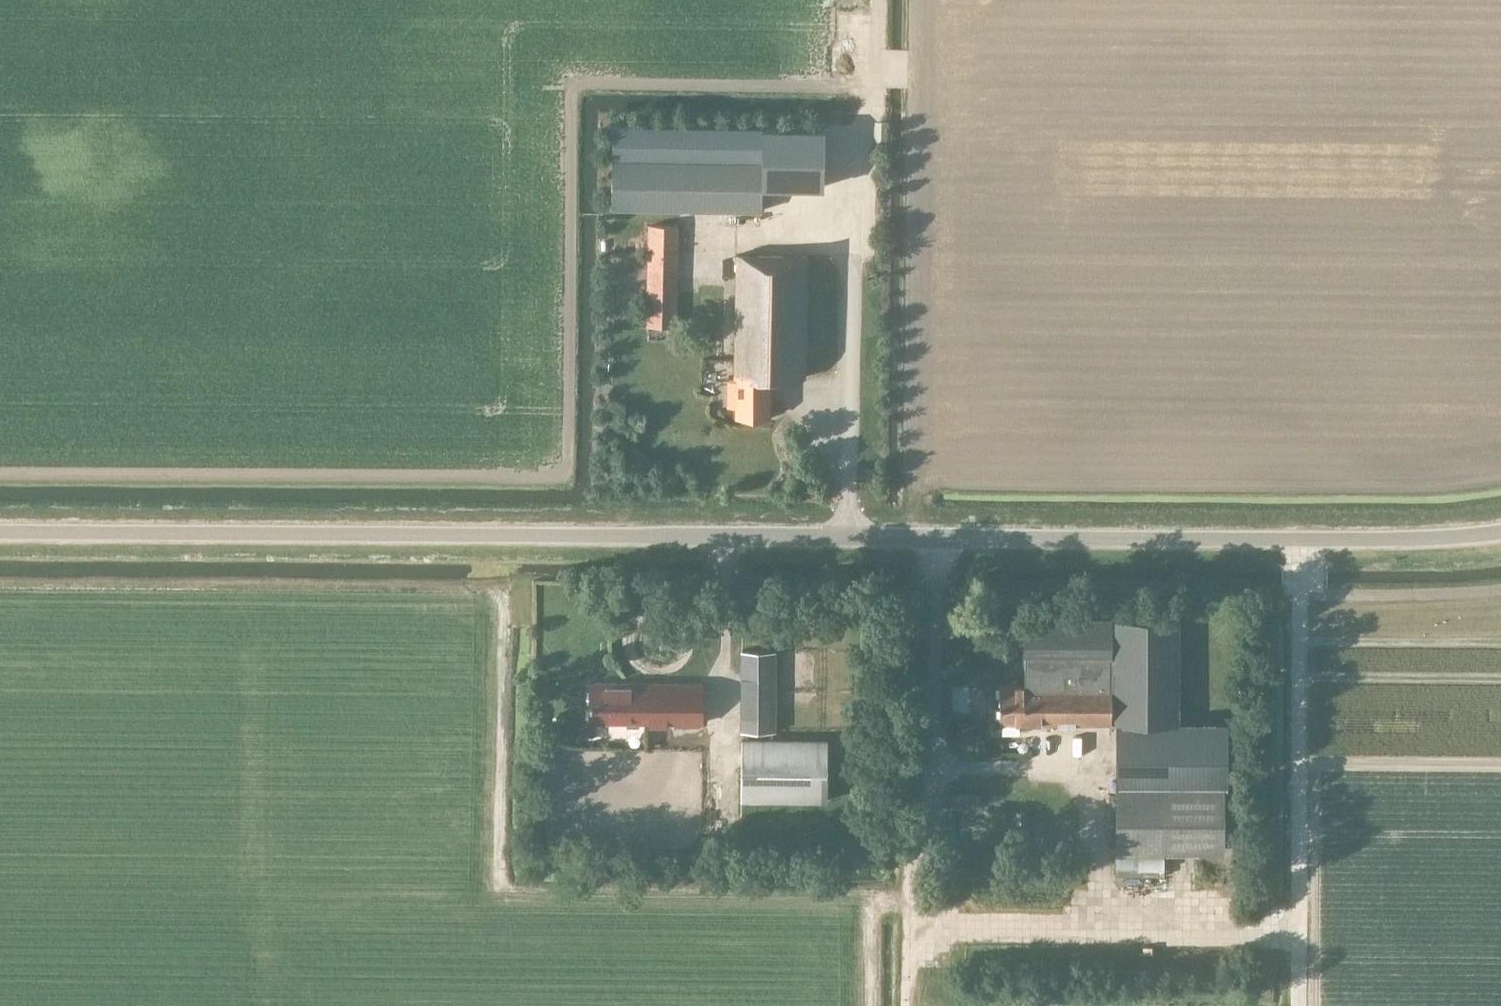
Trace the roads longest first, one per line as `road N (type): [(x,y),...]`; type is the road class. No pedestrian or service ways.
road 1 (unclassified): [(1500,532),(1391,539),(0,532)]

